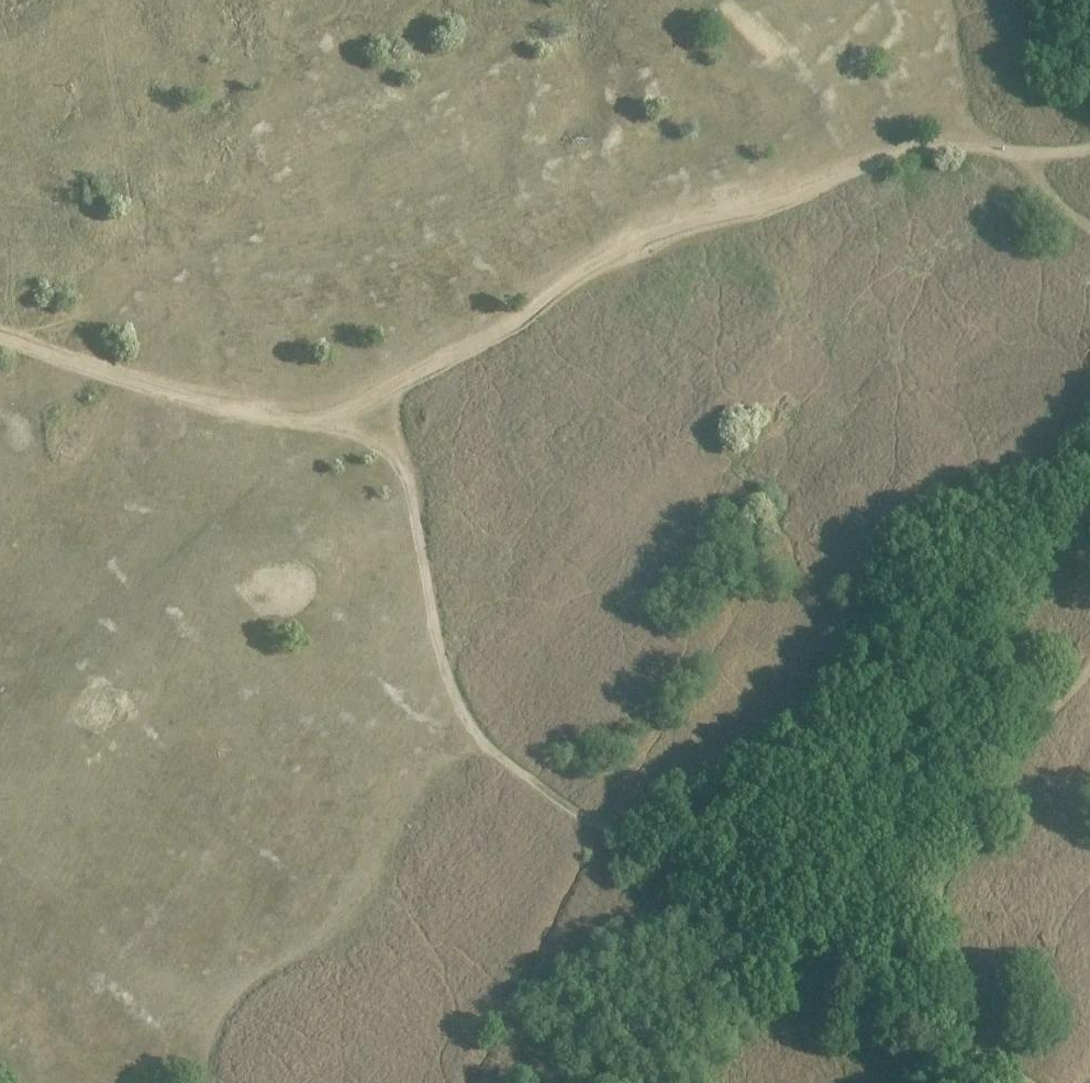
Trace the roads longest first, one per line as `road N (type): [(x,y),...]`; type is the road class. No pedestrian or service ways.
road 1 (track): [(972,1049),(515,775),(461,698),(429,586),(405,456)]
road 2 (track): [(399,381),(506,327),(584,261),(620,244),(934,146),(1089,146)]
road 3 (track): [(972,1049),(946,977),(940,883),(958,835),(1089,662)]
road 4 (track): [(311,423),(141,386),(0,336)]

